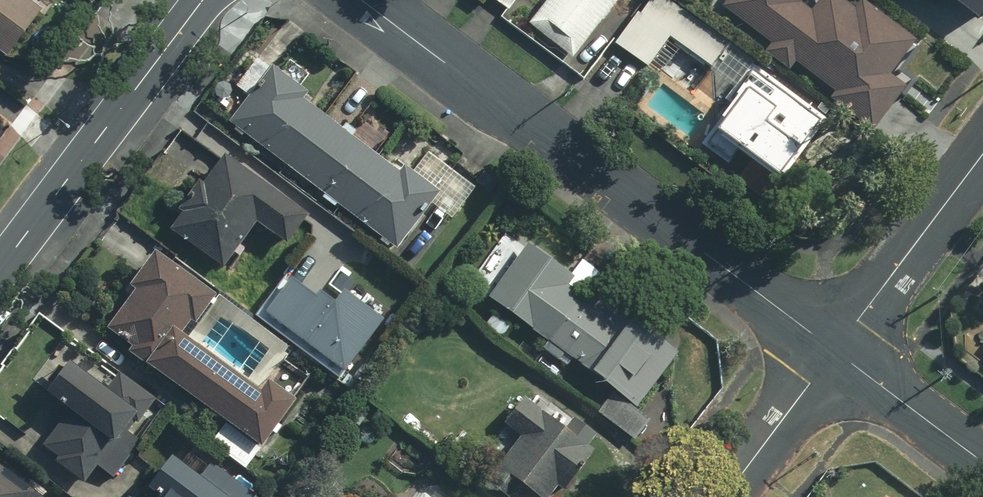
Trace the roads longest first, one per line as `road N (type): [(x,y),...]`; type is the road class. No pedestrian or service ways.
road 1 (residential): [(365,0),(835,351)]
road 2 (secondary): [(203,0),(0,269)]
road 3 (residential): [(835,351),(982,154)]
road 4 (residential): [(835,351),(982,463)]
road 5 (residential): [(724,496),(835,351)]

